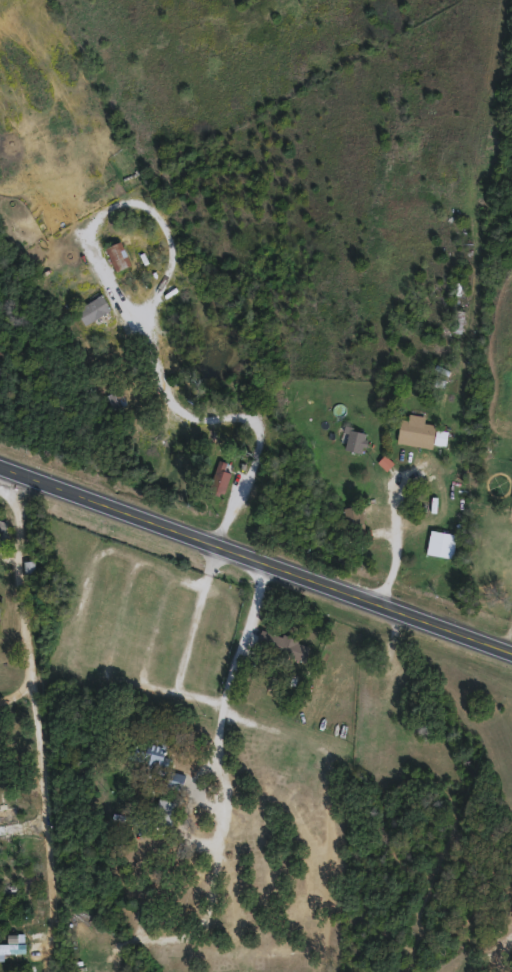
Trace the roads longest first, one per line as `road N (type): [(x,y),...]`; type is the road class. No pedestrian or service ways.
road 1 (secondary): [(0,466),(511,654)]

